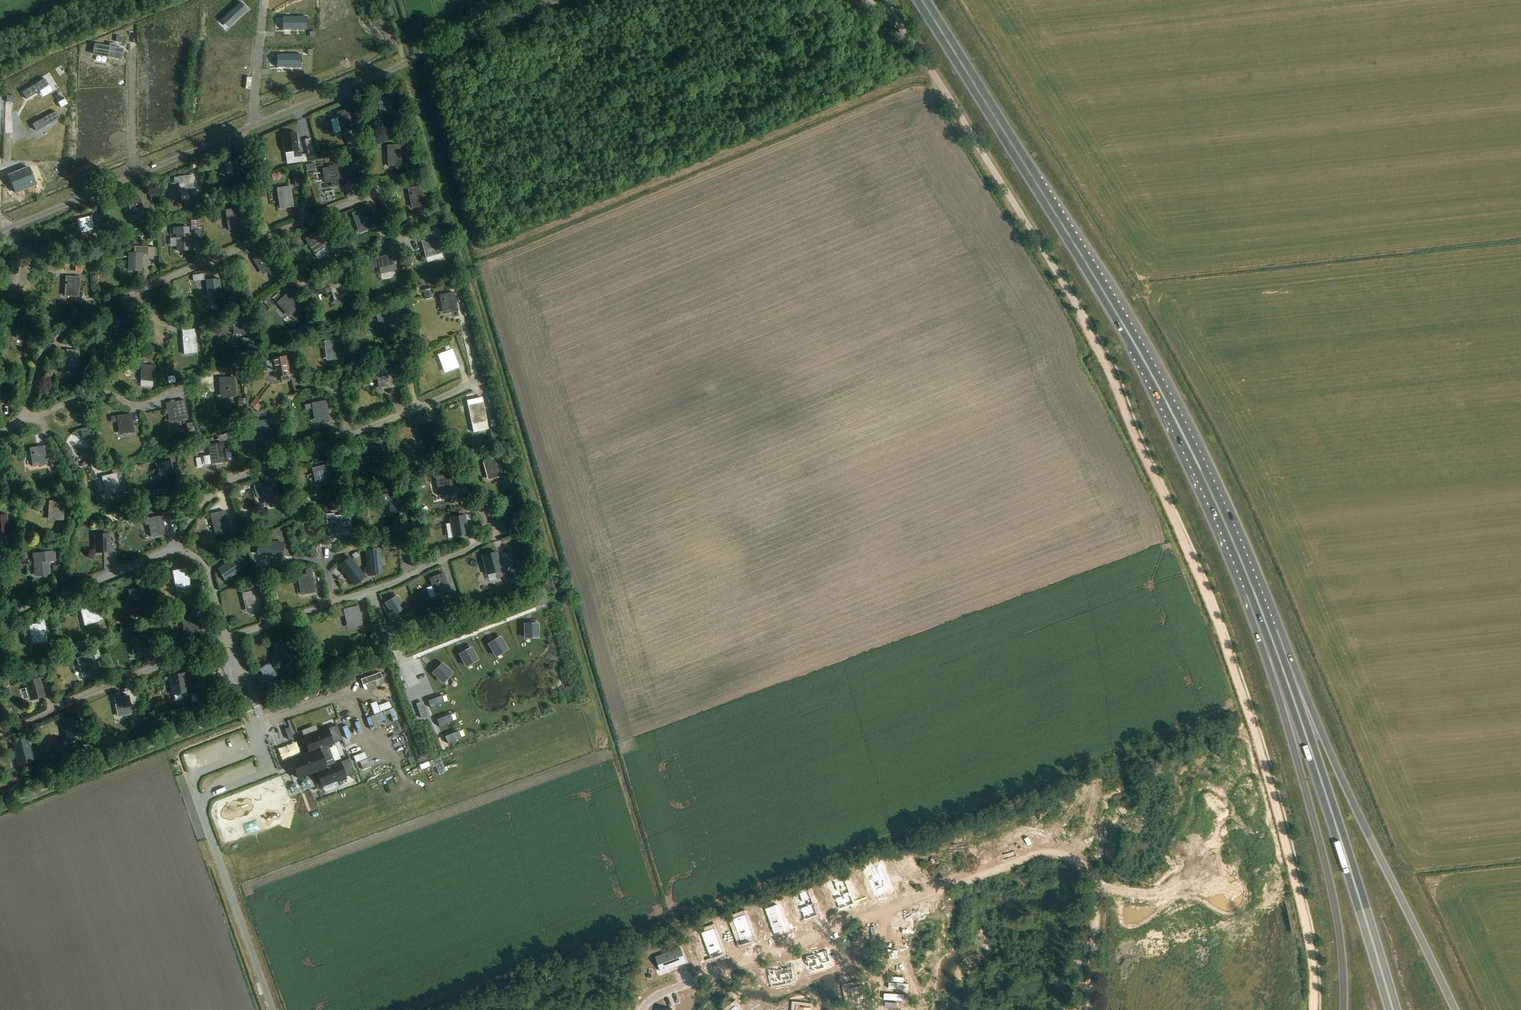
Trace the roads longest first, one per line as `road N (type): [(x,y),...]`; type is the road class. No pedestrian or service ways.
road 1 (track): [(1081,312),(1203,587),(1248,711),(1299,896),(1314,1009)]
road 2 (trunk): [(1254,594),(1135,346),(923,0)]
road 3 (trunk): [(1254,594),(1334,902),(1344,1009)]
road 4 (trunk): [(1455,1009),(1270,633)]
road 5 (trunk): [(1270,633),(1393,1009)]
road 6 (unclassified): [(913,40),(1081,312)]
road 7 (track): [(556,0),(405,64)]

